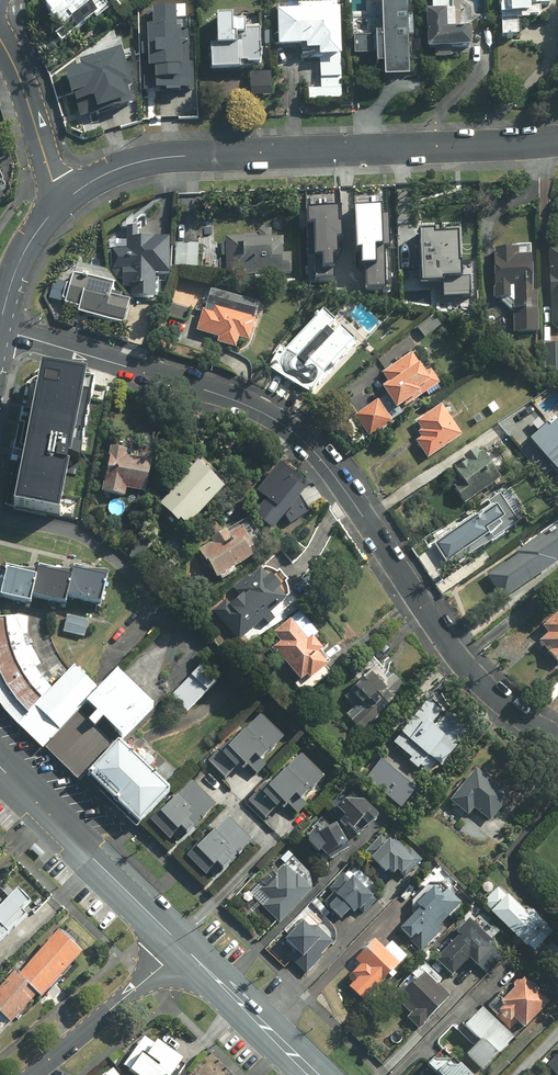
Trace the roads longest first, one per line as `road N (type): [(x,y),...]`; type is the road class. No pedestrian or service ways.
road 1 (residential): [(0,329),(208,389),(291,428),(329,464),(481,686),(557,737)]
road 2 (residential): [(61,201),(130,165),(178,156),(557,141)]
road 3 (tertiary): [(0,765),(184,946)]
road 4 (residential): [(32,1074),(184,946)]
road 5 (tertiary): [(184,946),(315,1074)]
road 6 (residential): [(61,201),(0,36)]
road 7 (residential): [(0,322),(14,271),(61,201)]

